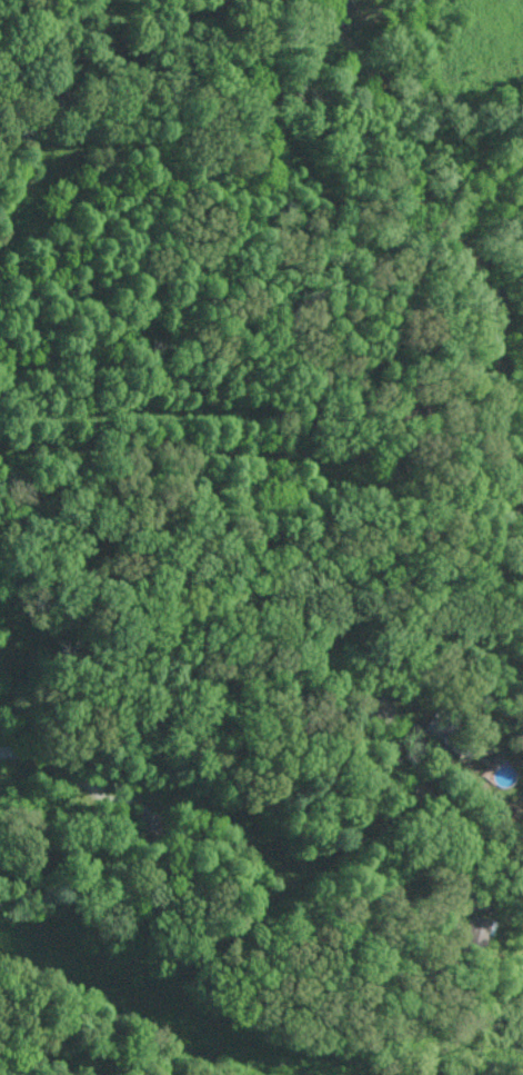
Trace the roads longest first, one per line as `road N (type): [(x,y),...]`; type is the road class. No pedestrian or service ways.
road 1 (residential): [(522,877),(354,728),(80,750),(0,746)]
road 2 (track): [(0,442),(338,440)]

